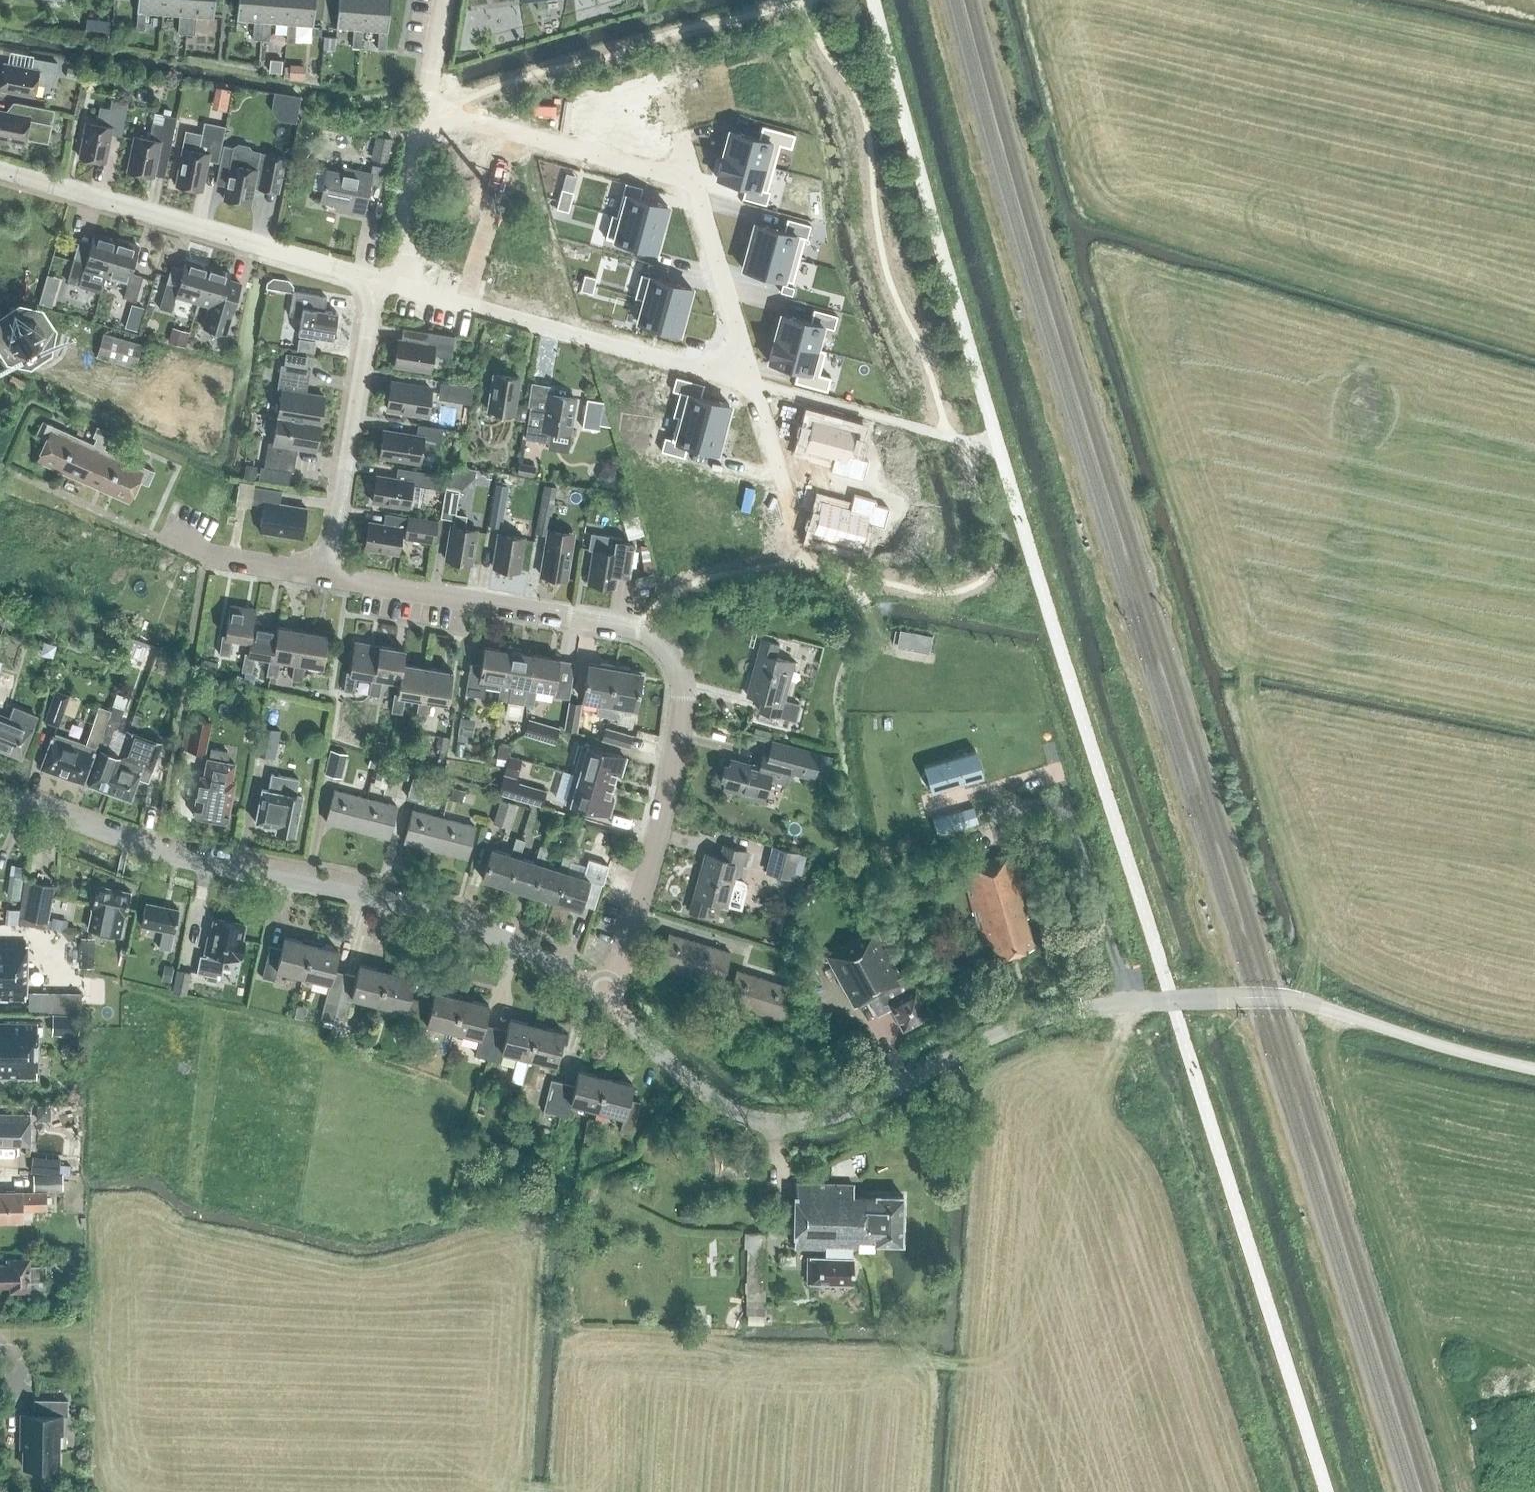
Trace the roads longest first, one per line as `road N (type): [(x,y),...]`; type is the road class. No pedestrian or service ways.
road 1 (unclassified): [(599,997),(719,1108),(767,1124),(849,1109),(1042,1019),(1172,1001),(1317,1007),(1534,1073)]
road 2 (residential): [(599,997),(621,961),(669,789),(683,685),(668,652),(636,631),(331,573)]
road 3 (unclassified): [(0,789),(157,853),(405,903),(525,951),(599,997)]
road 4 (residential): [(422,113),(676,174),(699,194),(755,384)]
road 5 (residential): [(374,278),(0,170)]
road 6 (residential): [(755,384),(404,286)]
road 7 (residential): [(374,278),(331,573)]
road 8 (residential): [(331,573),(208,554),(147,534)]
road 9 (residential): [(404,286),(412,255),(402,201),(422,113)]

